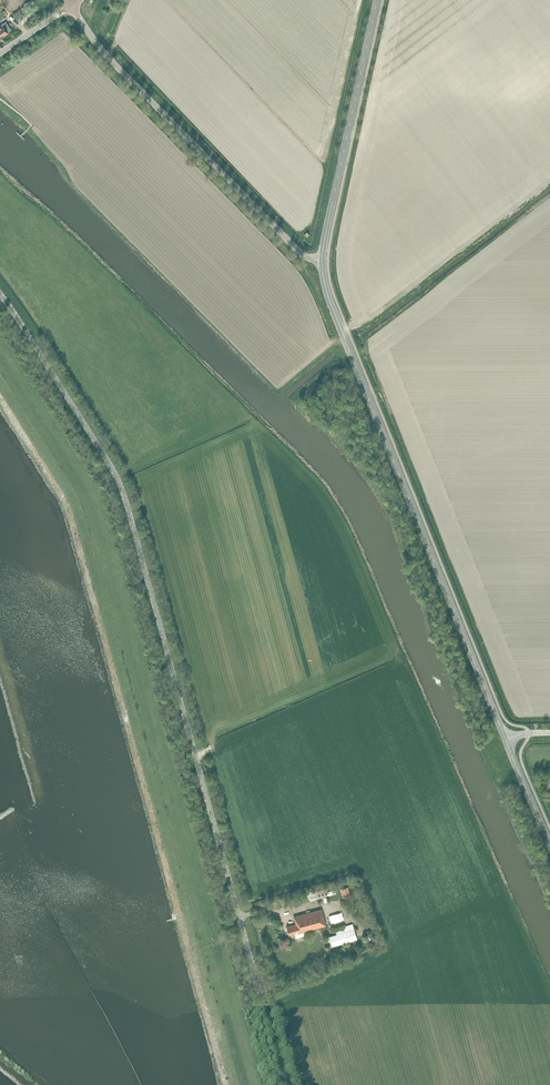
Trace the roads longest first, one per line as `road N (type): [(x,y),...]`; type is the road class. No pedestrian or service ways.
road 1 (unclassified): [(0,301),(118,486),(284,1084)]
road 2 (secondary): [(506,740),(331,306),(322,260)]
road 3 (unclassified): [(322,260),(303,256),(111,61),(70,6)]
road 4 (secondary): [(322,260),(377,0)]
road 5 (track): [(339,910),(221,923)]

